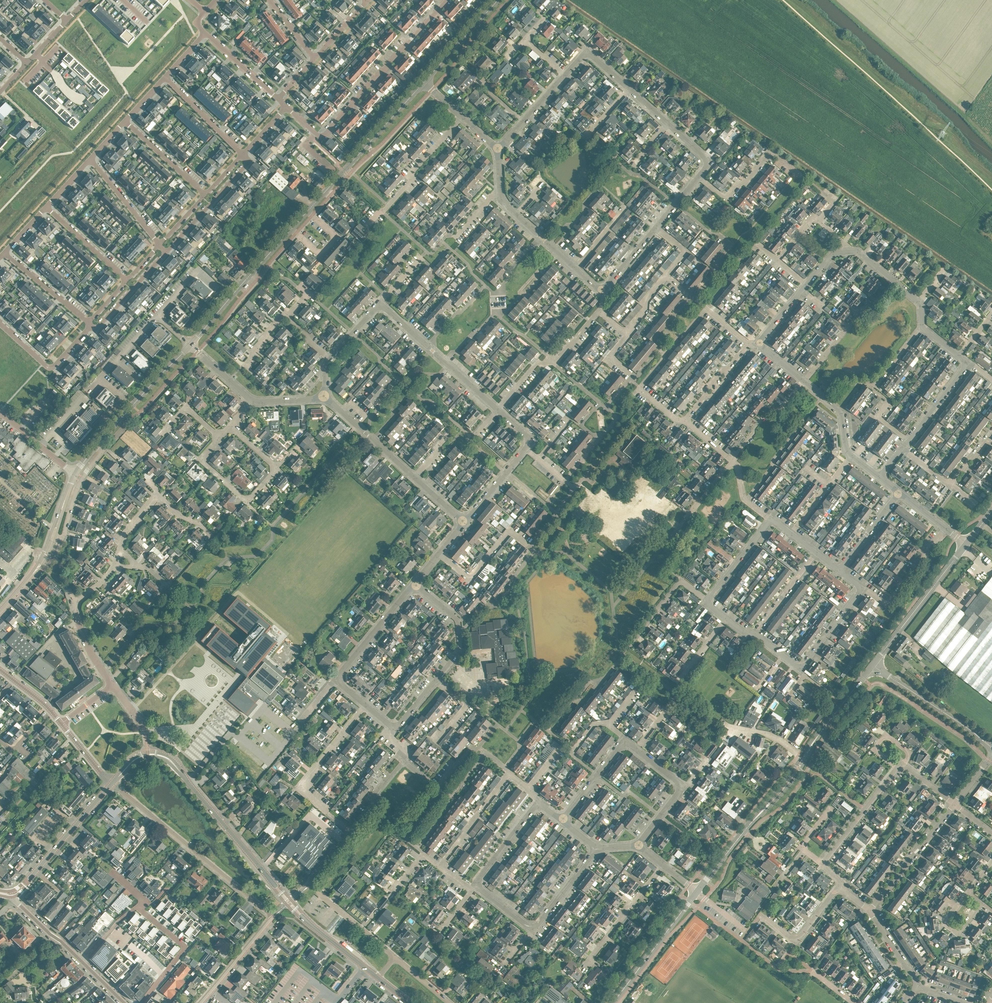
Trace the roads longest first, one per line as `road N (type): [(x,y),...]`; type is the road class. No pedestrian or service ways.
road 1 (residential): [(201,1002),(272,918),(112,784)]
road 2 (residential): [(448,0),(326,133),(286,107)]
road 3 (tertiary): [(307,211),(424,82)]
road 4 (residential): [(459,631),(499,601),(556,512)]
road 5 (residential): [(366,705),(398,726),(458,653),(459,631)]
road 6 (residential): [(310,884),(403,761)]
road 7 (secondary): [(275,885),(176,767)]
road 8 (secondary): [(872,665),(967,544)]
road 9 (tertiary): [(190,344),(291,229)]
road 10 (residential): [(366,226),(462,117)]
road 11 (tertiary): [(991,748),(872,665)]
road 12 (residential): [(498,409),(538,363),(559,358),(599,311)]
road 13 (secondary): [(613,1002),(697,892)]
road 14 (tertiary): [(97,446),(190,344)]
road 15 (residential): [(698,177),(727,197),(771,154),(803,178)]
road 16 (residential): [(870,910),(954,804)]
road 17 (residential): [(804,381),(894,281)]
road 18 (residential): [(141,1002),(184,948),(138,907)]
road 19 (secondary): [(26,882),(112,784)]
road 20 (residential): [(746,500),(822,396)]
road 21 (residential): [(166,253),(244,167),(242,155)]
road 22 (residential): [(220,438),(205,464),(243,498),(278,468)]
road 23 (residential): [(587,965),(663,865)]
road 24 (residential): [(0,324),(50,367),(92,325)]
road 25 (residential): [(991,432),(953,481),(902,448)]
road 26 (residential): [(823,864),(897,767)]
road 27 (residential): [(338,679),(414,584)]
road 28 (residential): [(862,588),(891,600),(946,529)]

